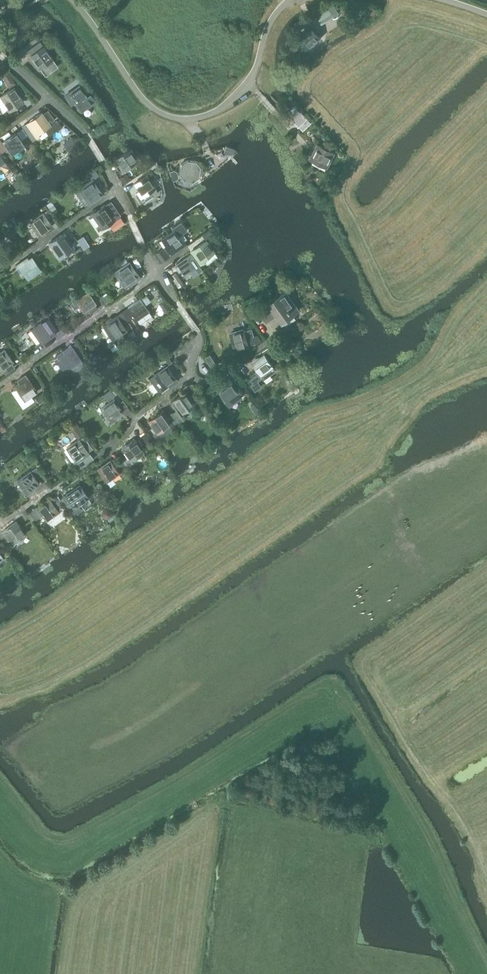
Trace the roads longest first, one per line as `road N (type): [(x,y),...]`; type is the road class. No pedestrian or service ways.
road 1 (track): [(480,973),(326,698),(65,859),(41,854),(0,805)]
road 2 (unclassified): [(288,0),(239,94),(215,112),(184,118),(146,103),(73,0)]
road 3 (residential): [(0,383),(153,274)]
road 4 (residential): [(0,269),(114,191)]
road 5 (residential): [(187,377),(90,455)]
road 6 (residential): [(187,377),(194,329),(153,274)]

